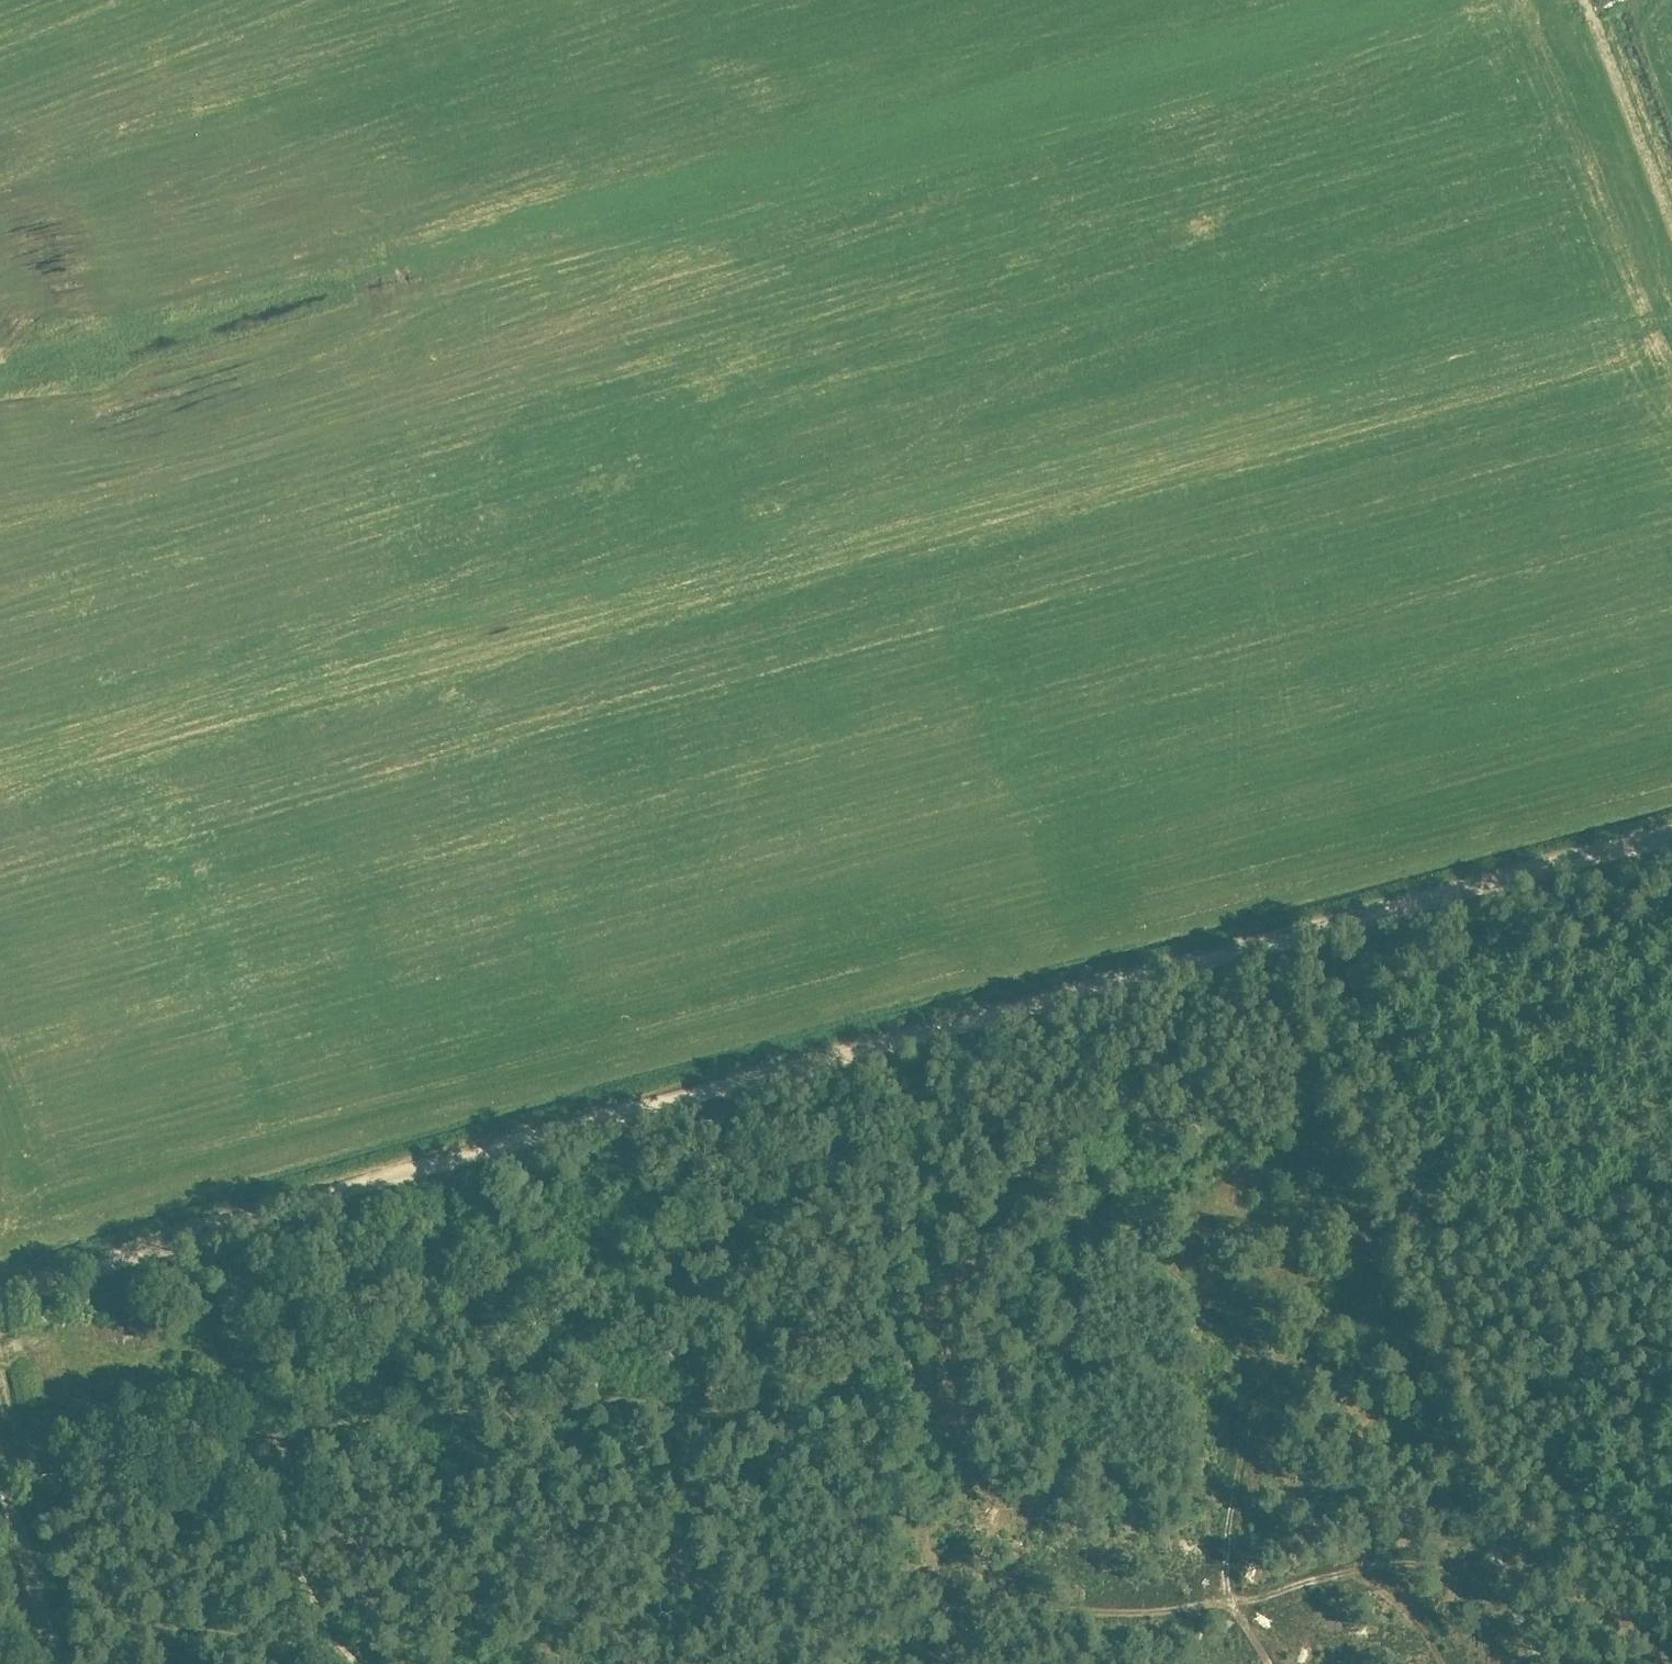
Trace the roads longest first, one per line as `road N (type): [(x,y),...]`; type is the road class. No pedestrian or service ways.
road 1 (track): [(0,1295),(692,1084),(1275,939)]
road 2 (track): [(1275,939),(1671,831)]
road 3 (unclassified): [(55,1663),(0,1490)]

